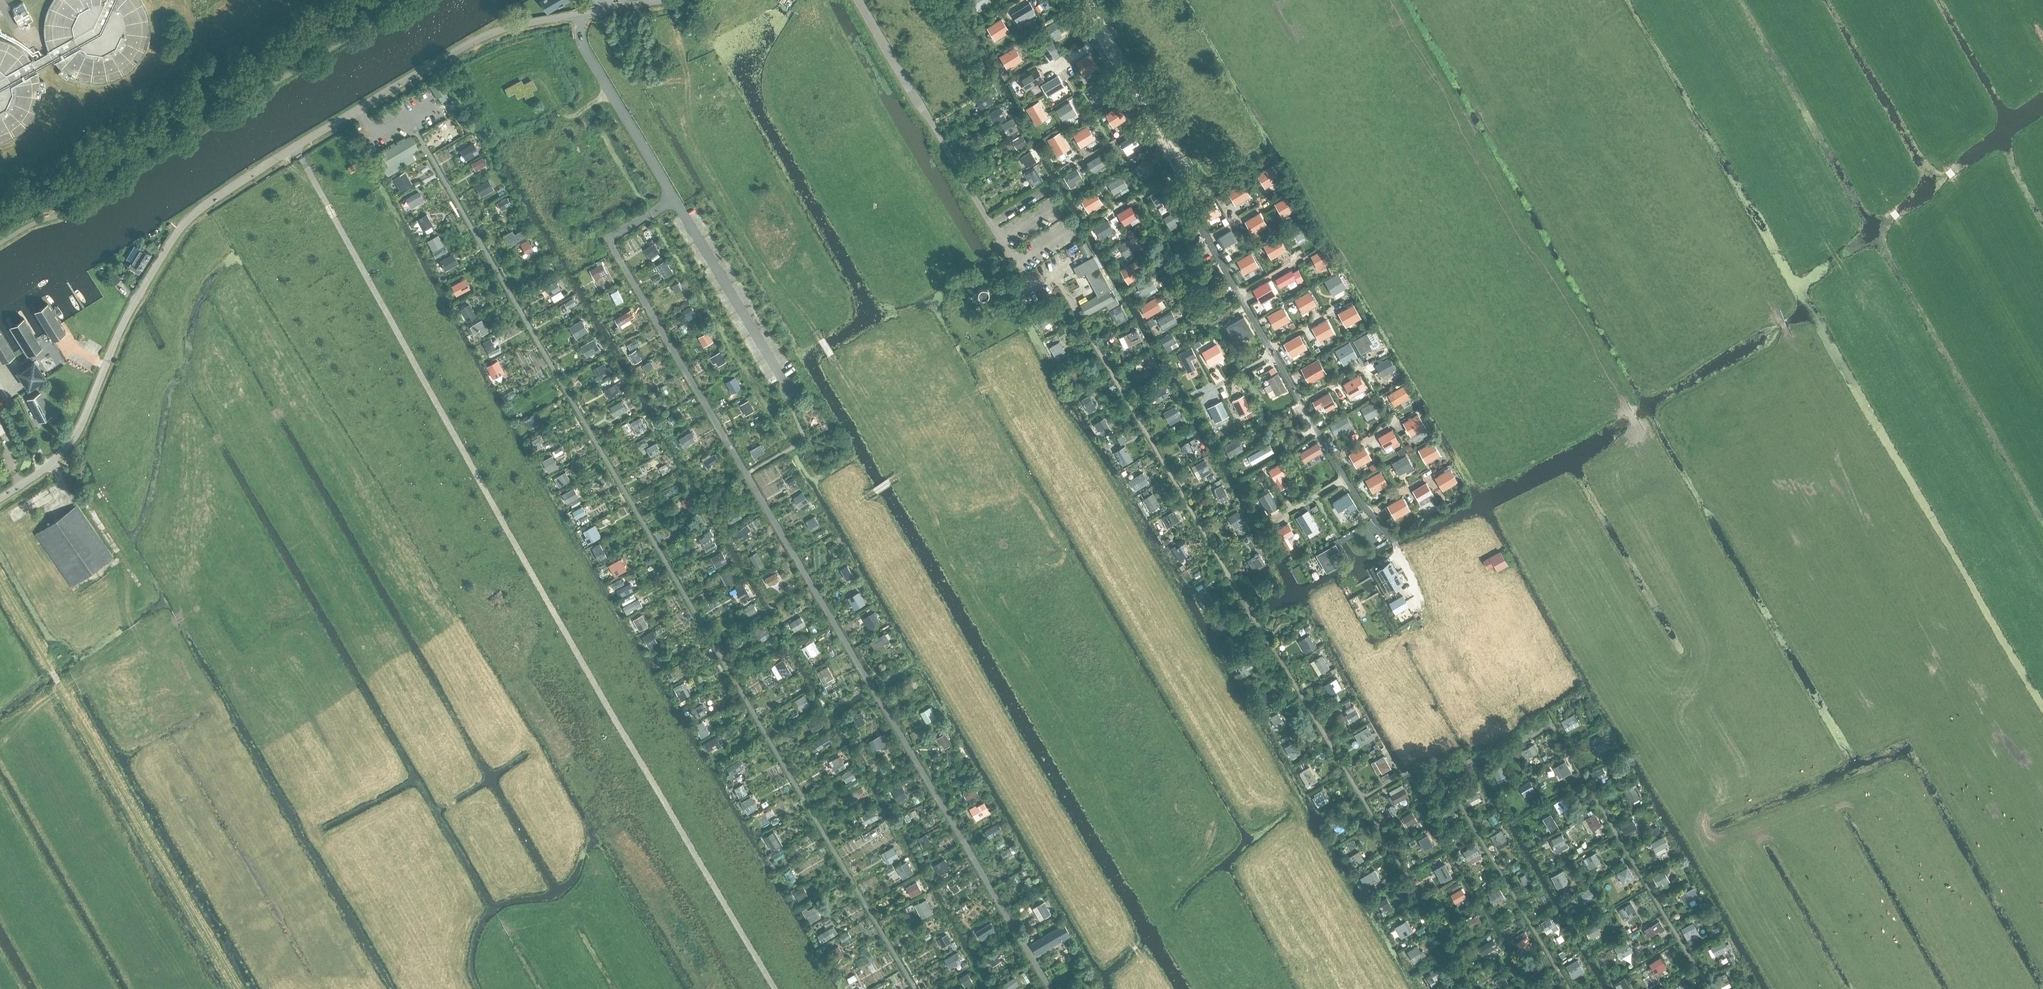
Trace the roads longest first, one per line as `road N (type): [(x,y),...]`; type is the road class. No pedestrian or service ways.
road 1 (residential): [(0,498),(53,464),(77,434),(135,304),(200,209),(481,37),(656,0)]

